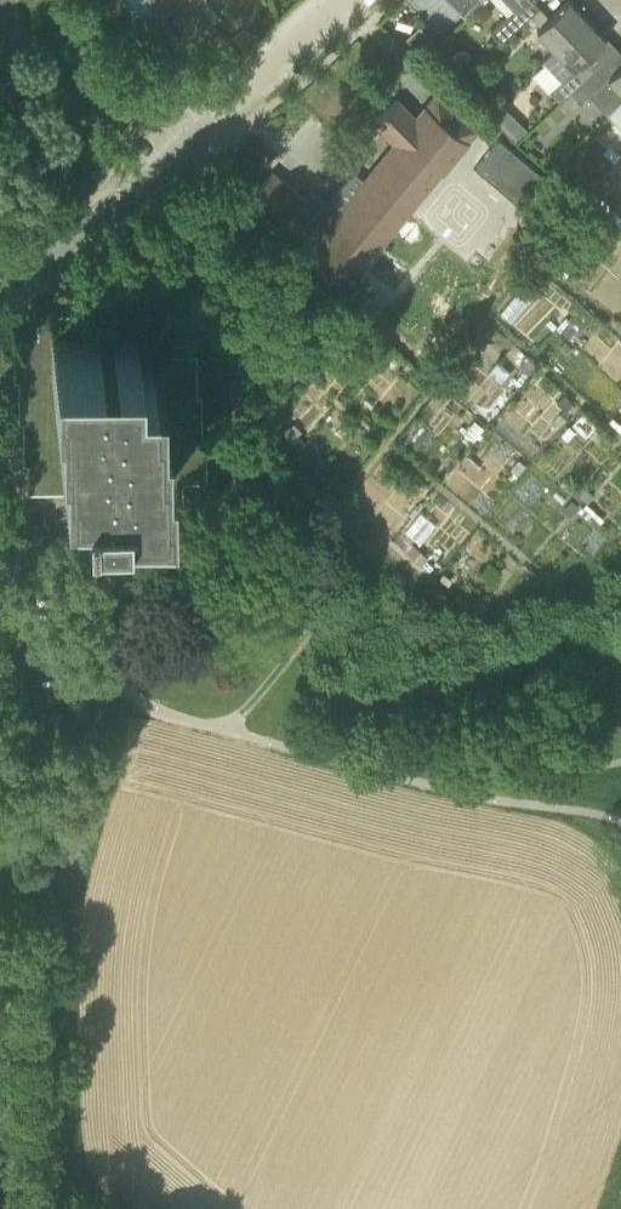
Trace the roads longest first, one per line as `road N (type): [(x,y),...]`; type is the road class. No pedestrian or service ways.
road 1 (track): [(230,729),(357,555),(344,508)]
road 2 (residential): [(160,171),(337,2)]
road 3 (residential): [(0,288),(160,171)]
road 4 (track): [(111,669),(159,709),(230,729)]
road 5 (track): [(98,539),(99,643),(111,669)]

